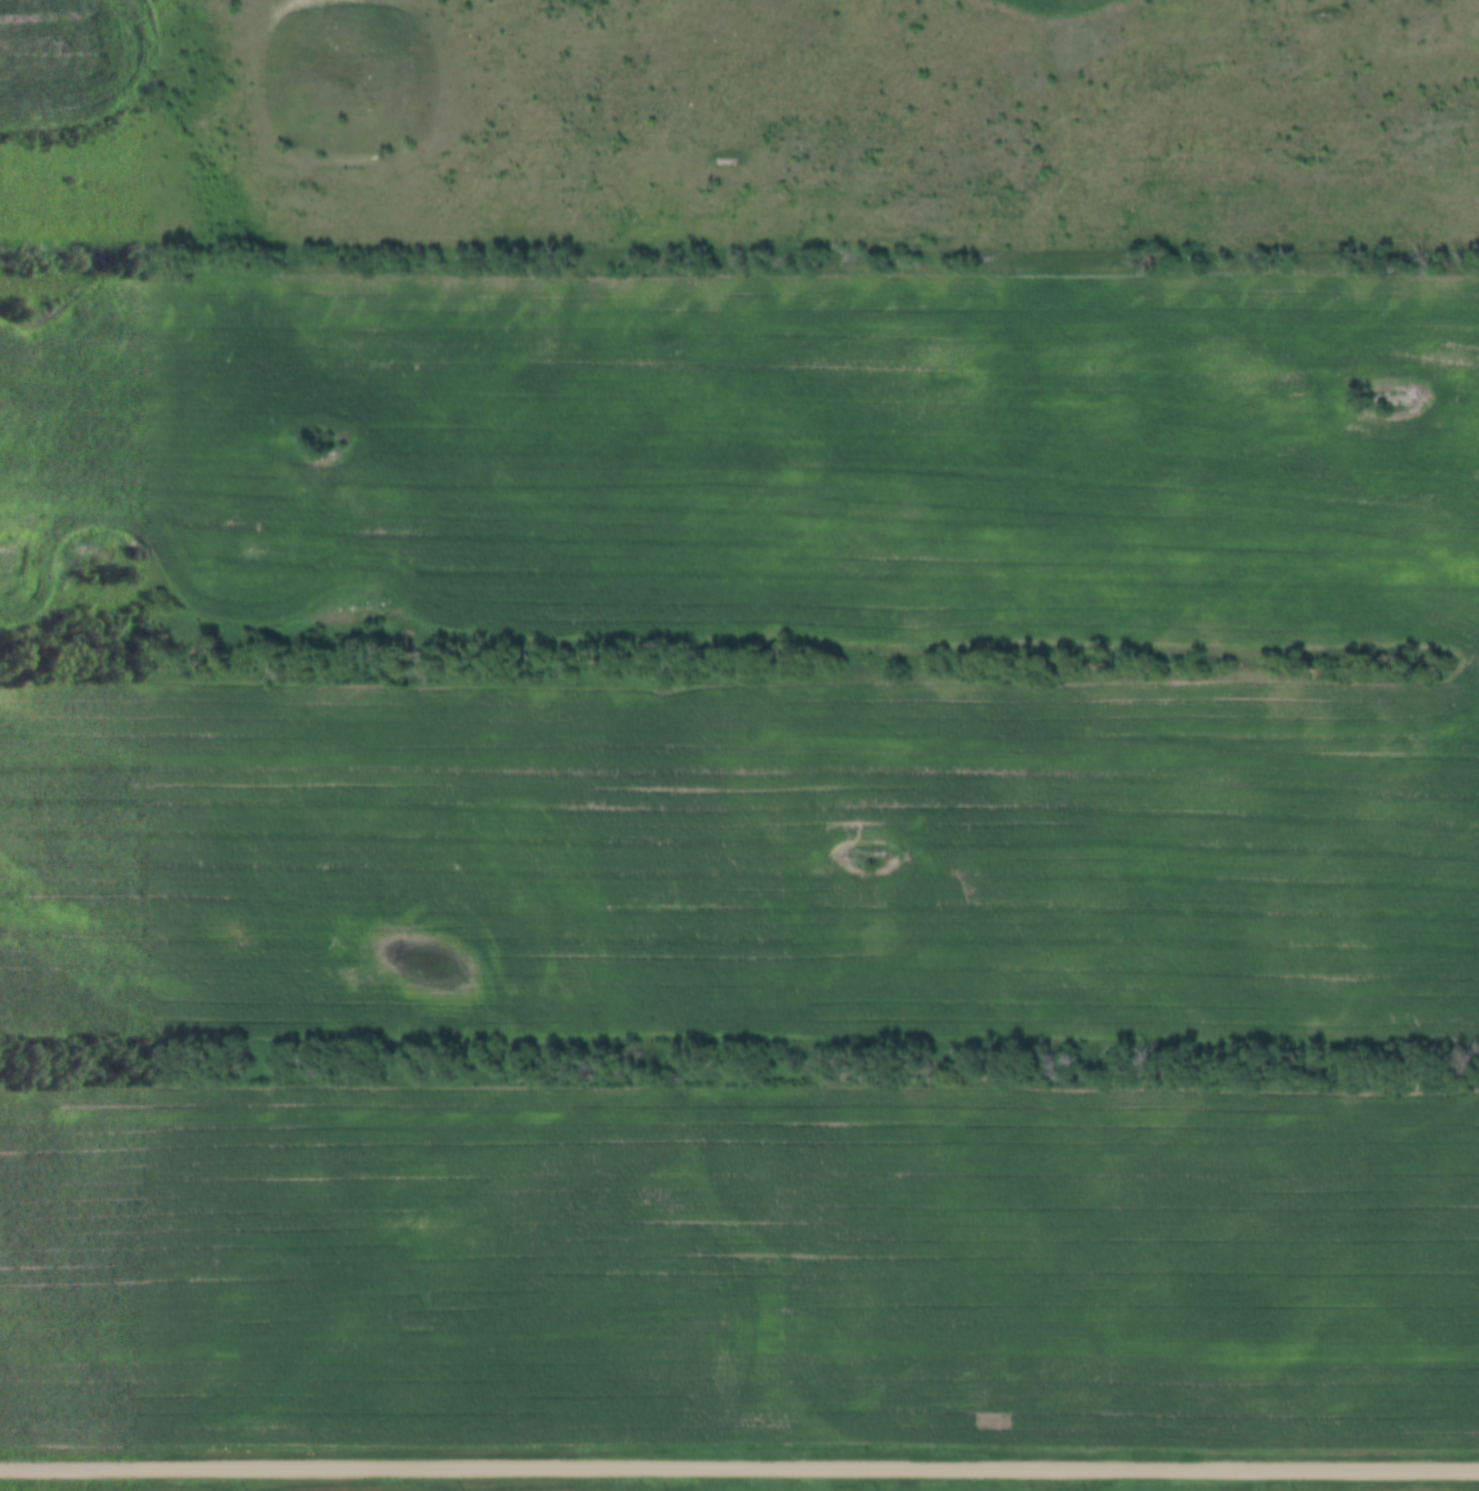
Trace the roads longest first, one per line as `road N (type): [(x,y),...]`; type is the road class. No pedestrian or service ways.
road 1 (residential): [(1478,1469),(0,1467)]

